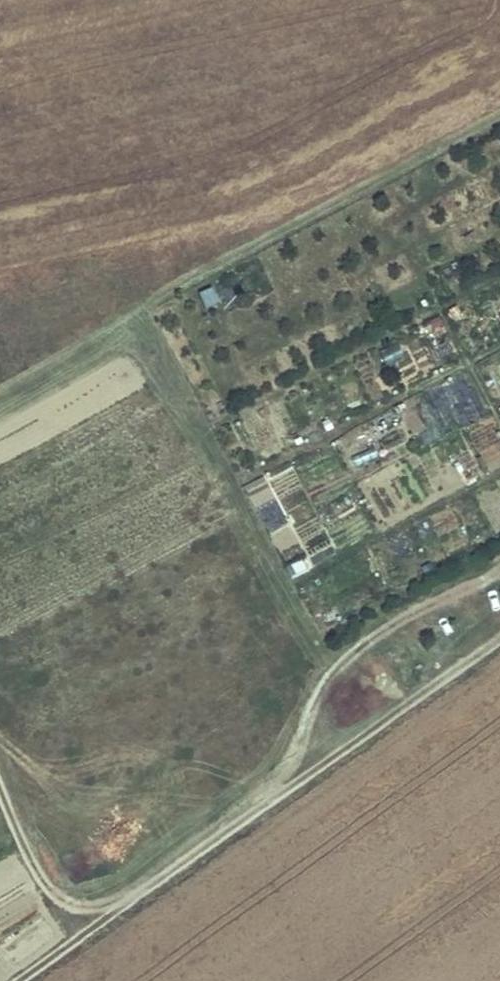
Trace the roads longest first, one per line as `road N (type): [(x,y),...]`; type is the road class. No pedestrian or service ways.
road 1 (track): [(0,794),(40,885),(57,901),(103,905),(281,778),(331,676),(365,644),(499,565)]
road 2 (track): [(18,980),(499,639)]

